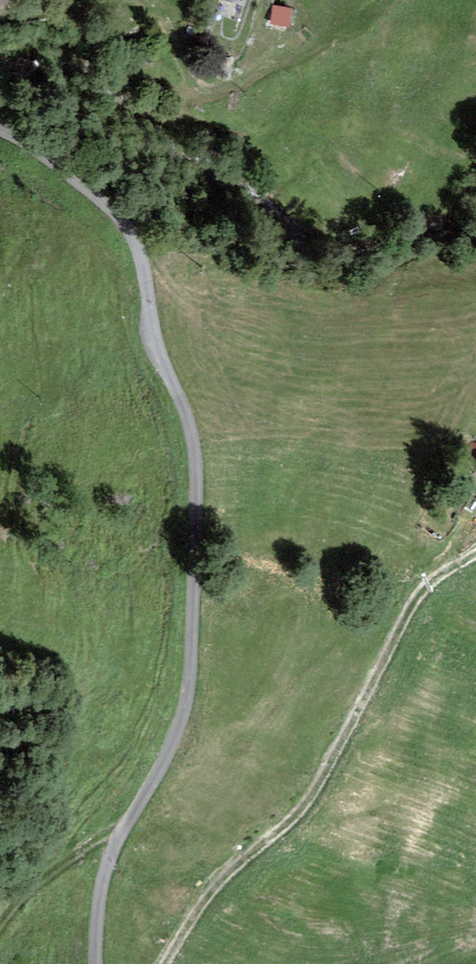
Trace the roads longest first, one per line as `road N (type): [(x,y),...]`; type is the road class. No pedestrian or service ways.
road 1 (unclassified): [(0,131),(91,192),(131,233),(197,456),(190,687),(167,760),(113,857),(97,963)]
road 2 (track): [(166,963),(230,871),(303,812),(425,588),(475,547)]
road 3 (track): [(0,12),(142,3),(208,92),(304,54),(387,0)]
road 4 (track): [(124,829),(49,876),(0,930)]

